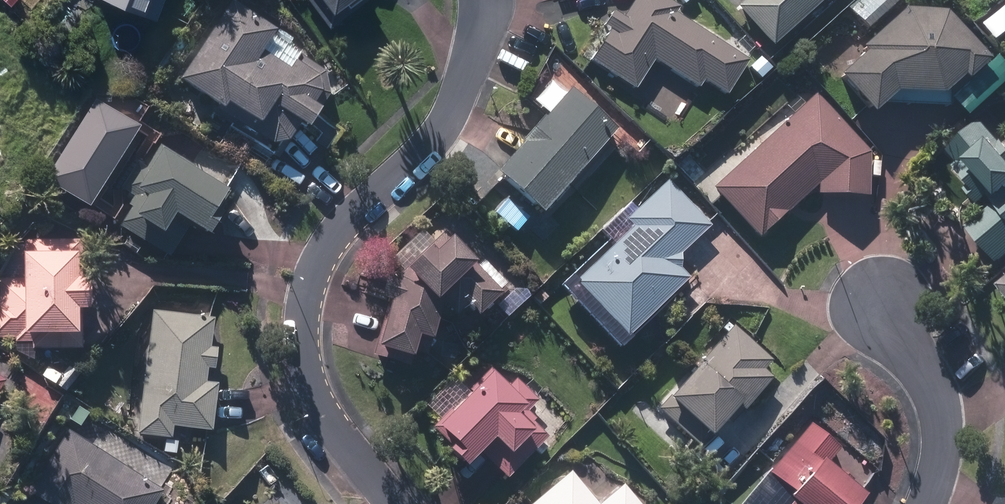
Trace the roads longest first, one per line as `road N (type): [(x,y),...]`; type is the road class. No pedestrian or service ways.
road 1 (residential): [(393,503),(307,381),(299,344),(319,249),(430,147),(456,108),(481,33),(477,0)]
road 2 (residential): [(920,503),(945,439),(939,392),(870,283)]

